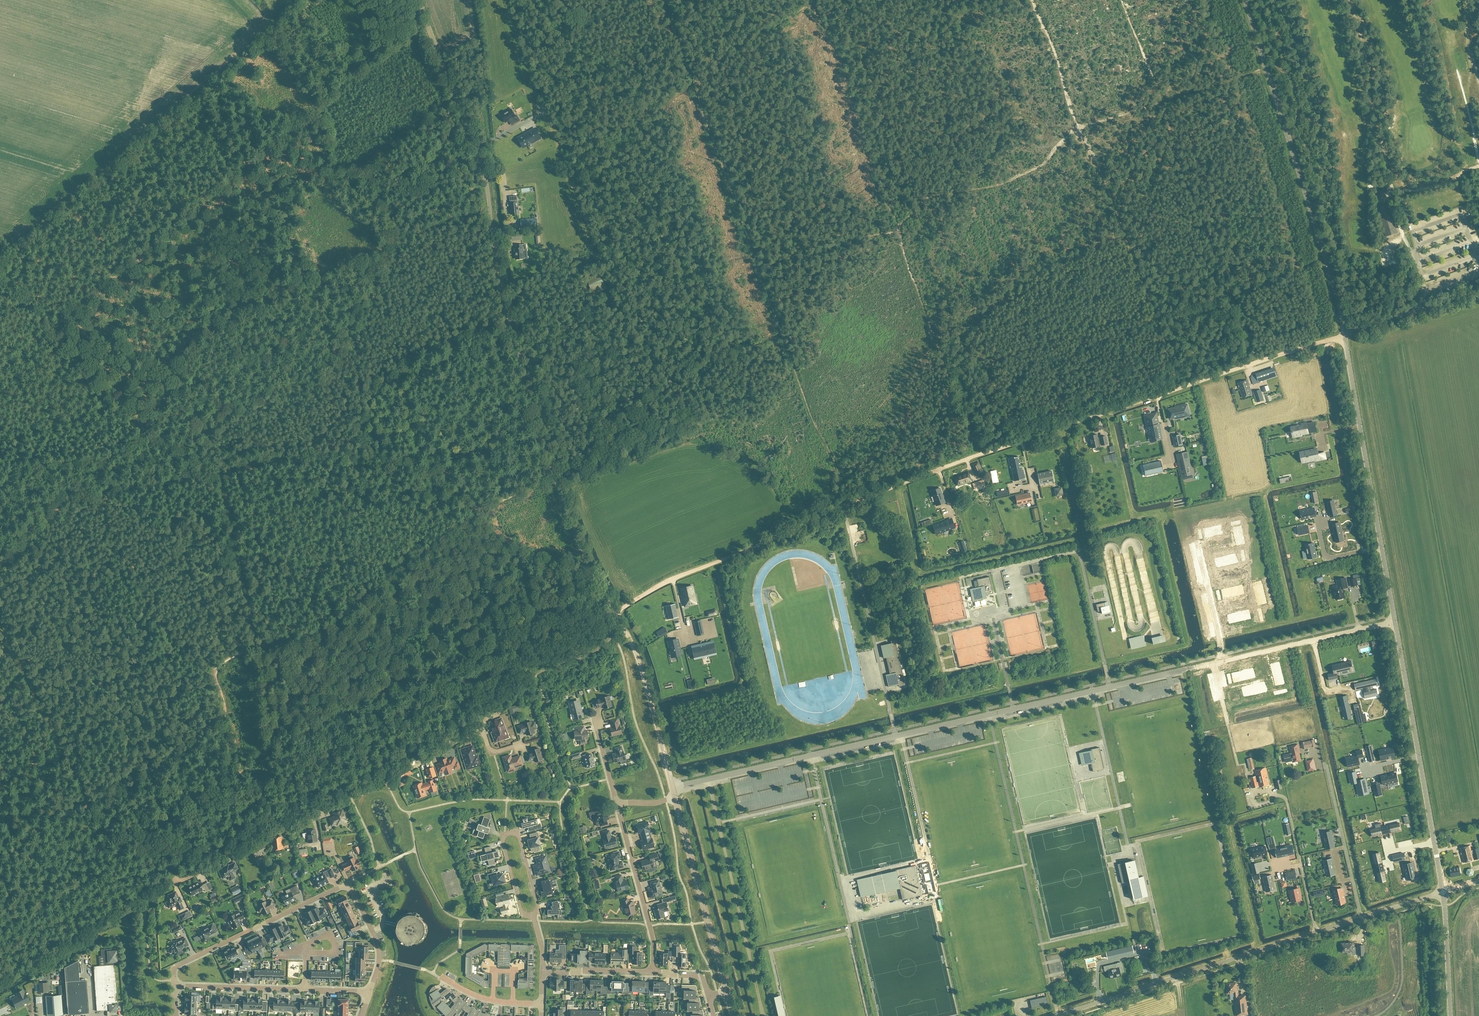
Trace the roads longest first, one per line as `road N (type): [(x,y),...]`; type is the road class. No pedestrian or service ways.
road 1 (track): [(261,788),(673,579),(840,508),(1345,334)]
road 2 (unclassified): [(604,593),(555,480),(503,295),(483,170),(419,0)]
road 3 (unclassified): [(1345,334),(1245,0)]
road 4 (track): [(0,926),(261,788)]
road 5 (residential): [(1056,1015),(1317,932)]
road 6 (residential): [(675,797),(642,670),(604,593)]
road 7 (residential): [(175,985),(177,966),(348,886)]
road 8 (residential): [(726,992),(675,797)]
road 9 (residential): [(616,802),(653,941),(653,971)]
road 10 (unclassified): [(1345,334),(1478,293)]
road 11 (unclassified): [(1419,757),(1396,622)]
road 12 (residential): [(175,985),(305,989)]
road 13 (residential): [(1189,667),(1314,641)]
road 14 (unclassified): [(1383,548),(1361,425)]
road 15 (unclassified): [(1451,1015),(1443,892)]

